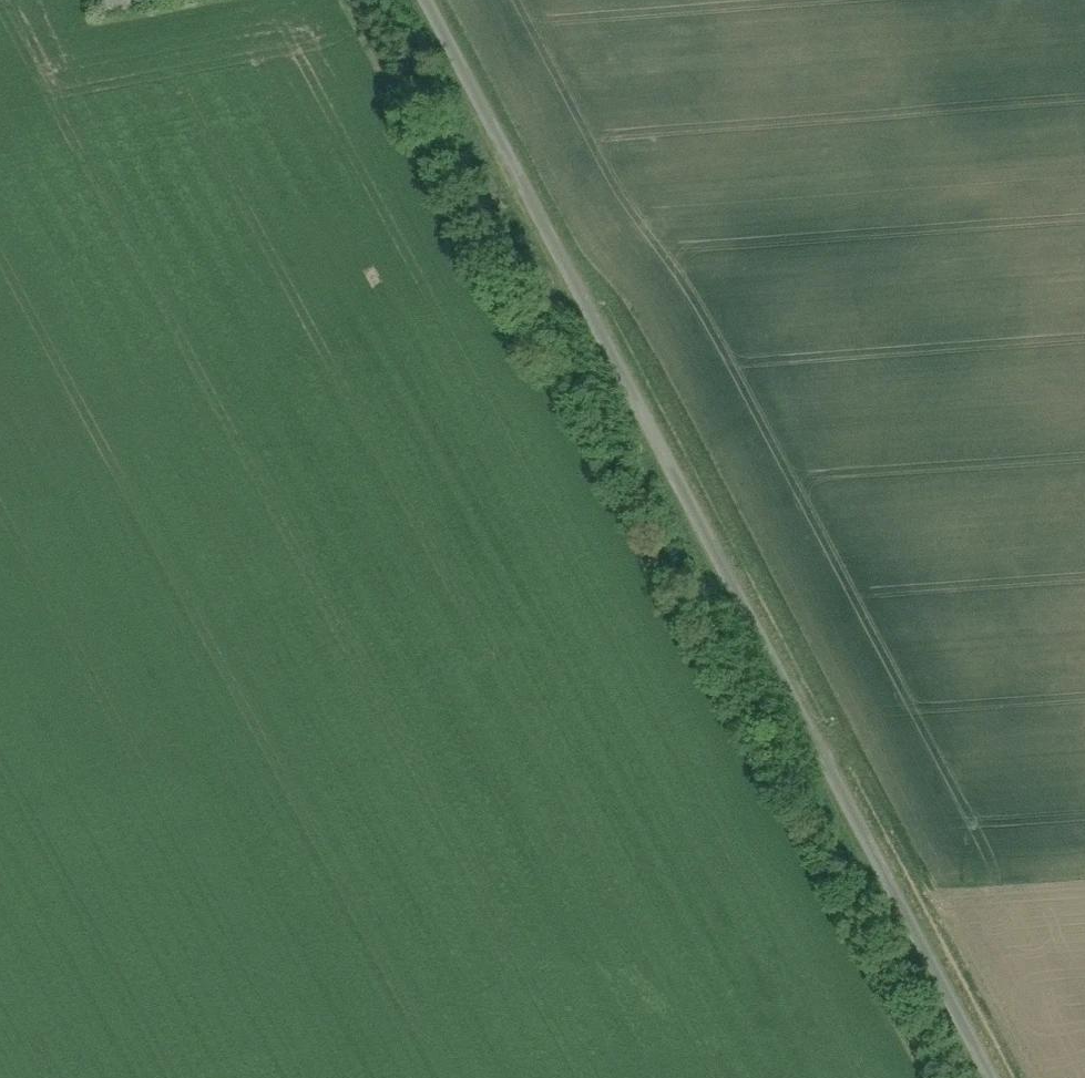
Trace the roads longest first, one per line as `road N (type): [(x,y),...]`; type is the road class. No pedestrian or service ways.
road 1 (unclassified): [(991,1077),(428,0)]

